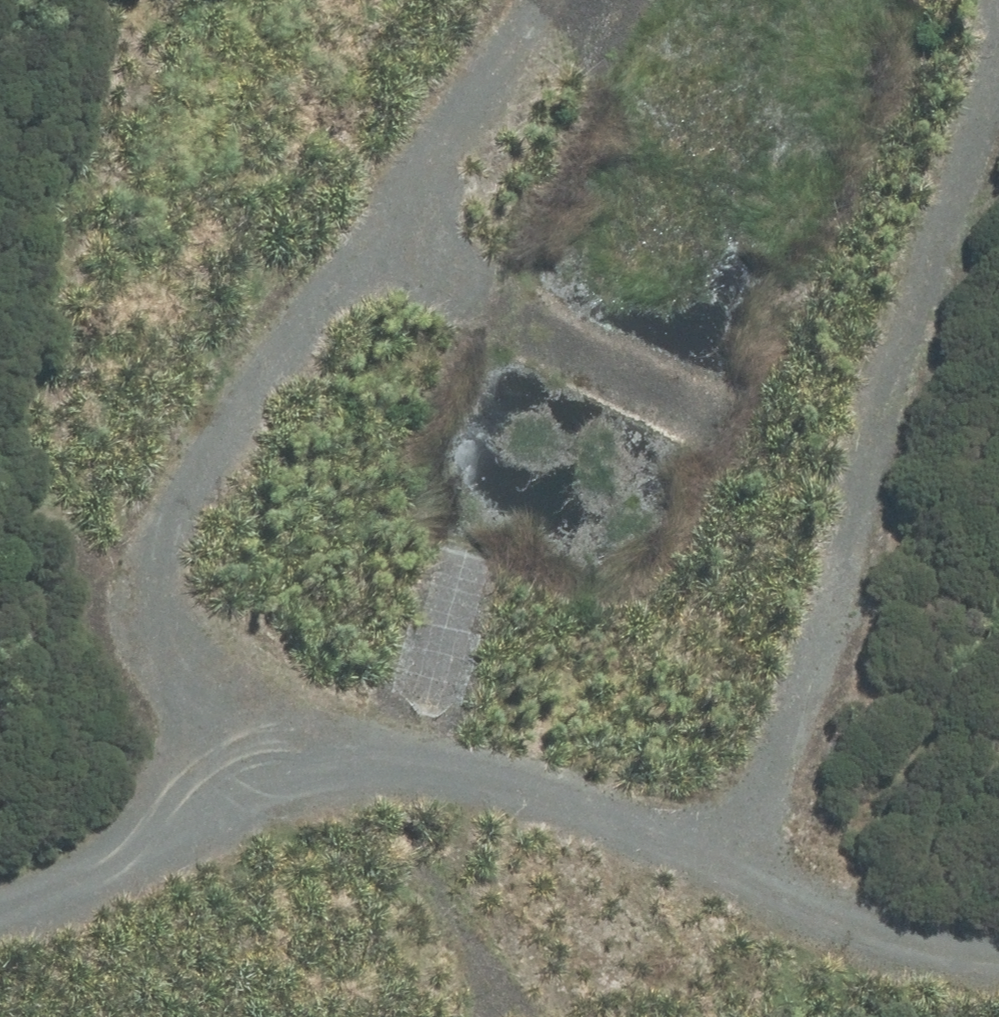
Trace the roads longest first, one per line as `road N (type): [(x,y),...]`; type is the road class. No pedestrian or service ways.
road 1 (track): [(0,933),(157,877),(280,806),(362,783),(585,800),(767,873),(889,945),(998,968)]
road 2 (track): [(362,783),(230,711),(162,640),(183,509),(286,335),(542,0)]
road 3 (track): [(998,95),(767,873)]
road 4 (track): [(360,246),(723,425)]
road 5 (track): [(162,640),(189,719),(180,782),(112,893)]

